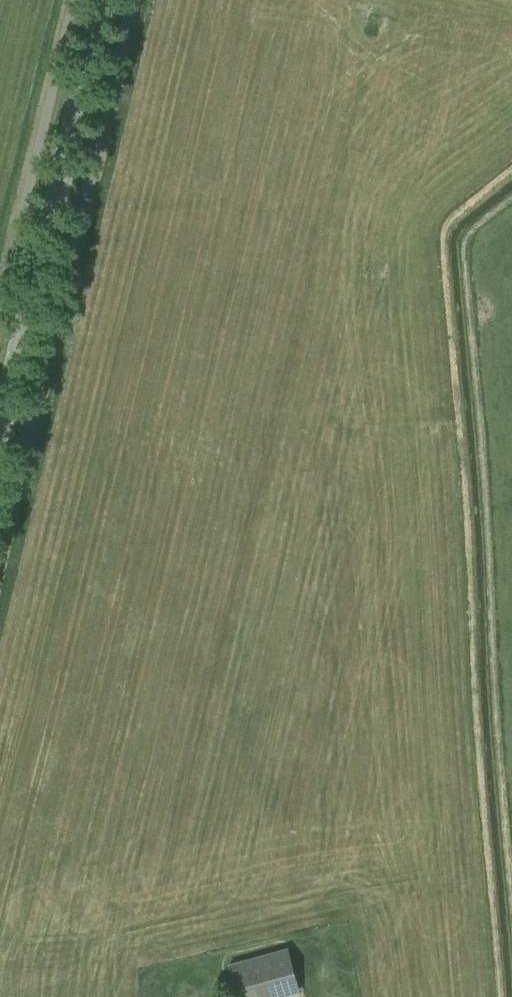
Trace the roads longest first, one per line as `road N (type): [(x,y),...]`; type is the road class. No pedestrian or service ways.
road 1 (secondary): [(0,441),(106,0)]

